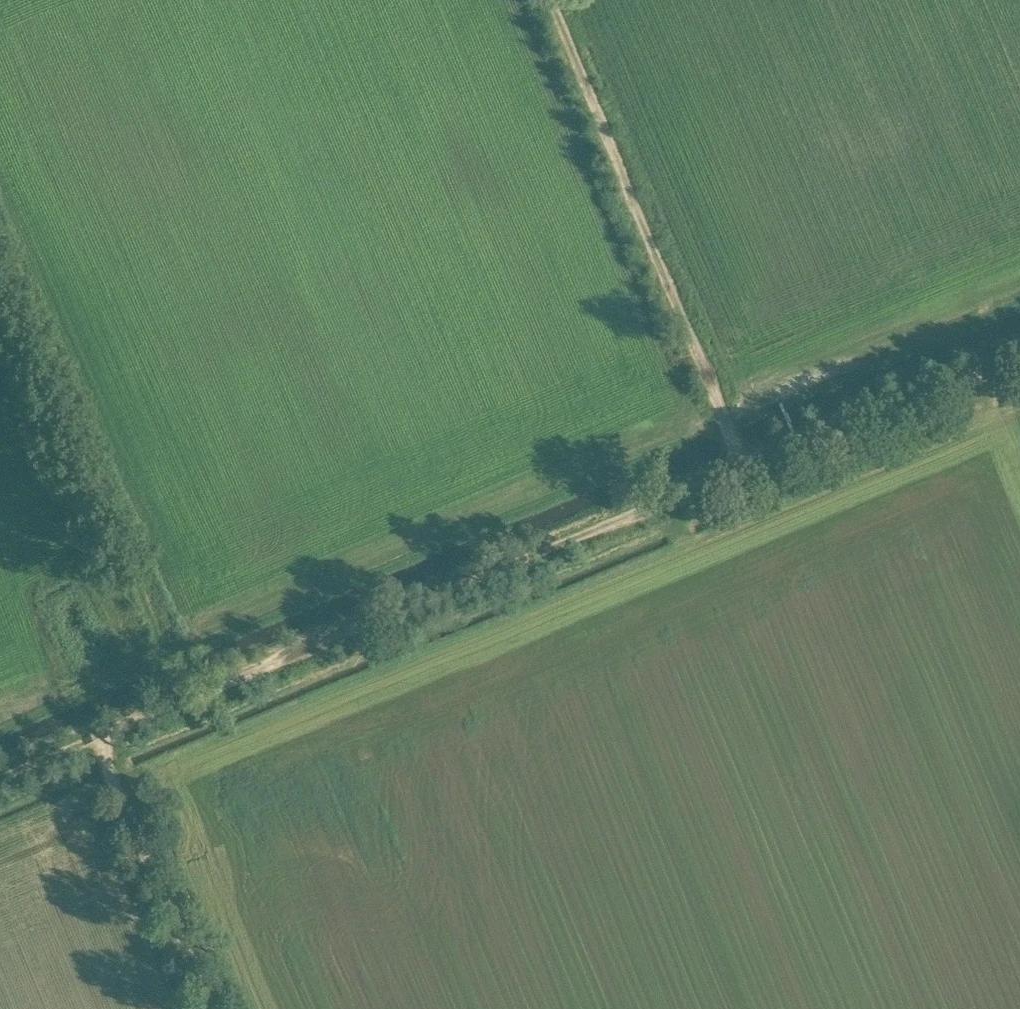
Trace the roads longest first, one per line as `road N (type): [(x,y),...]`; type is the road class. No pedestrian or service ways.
road 1 (track): [(748,474),(97,738)]
road 2 (track): [(547,0),(748,474)]
road 3 (track): [(1019,359),(748,474)]
road 4 (track): [(209,1008),(97,738)]

